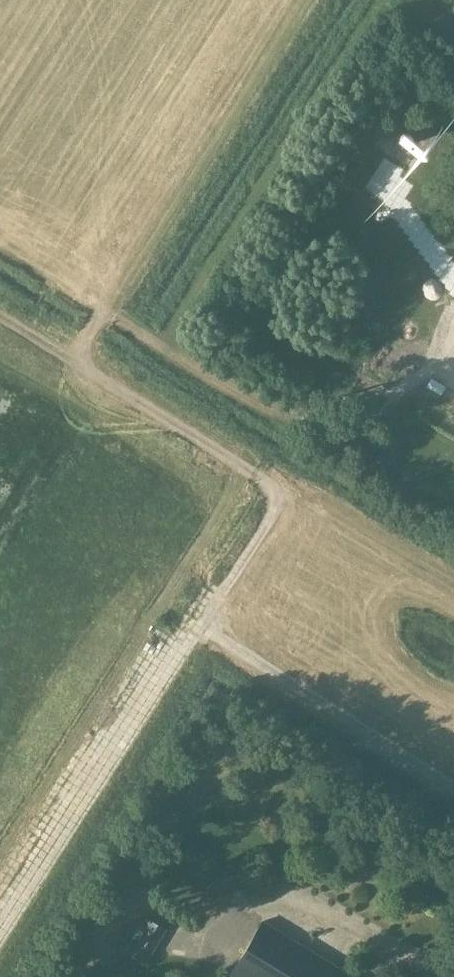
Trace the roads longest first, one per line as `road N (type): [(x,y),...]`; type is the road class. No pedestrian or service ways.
road 1 (track): [(285,493),(23,329)]

